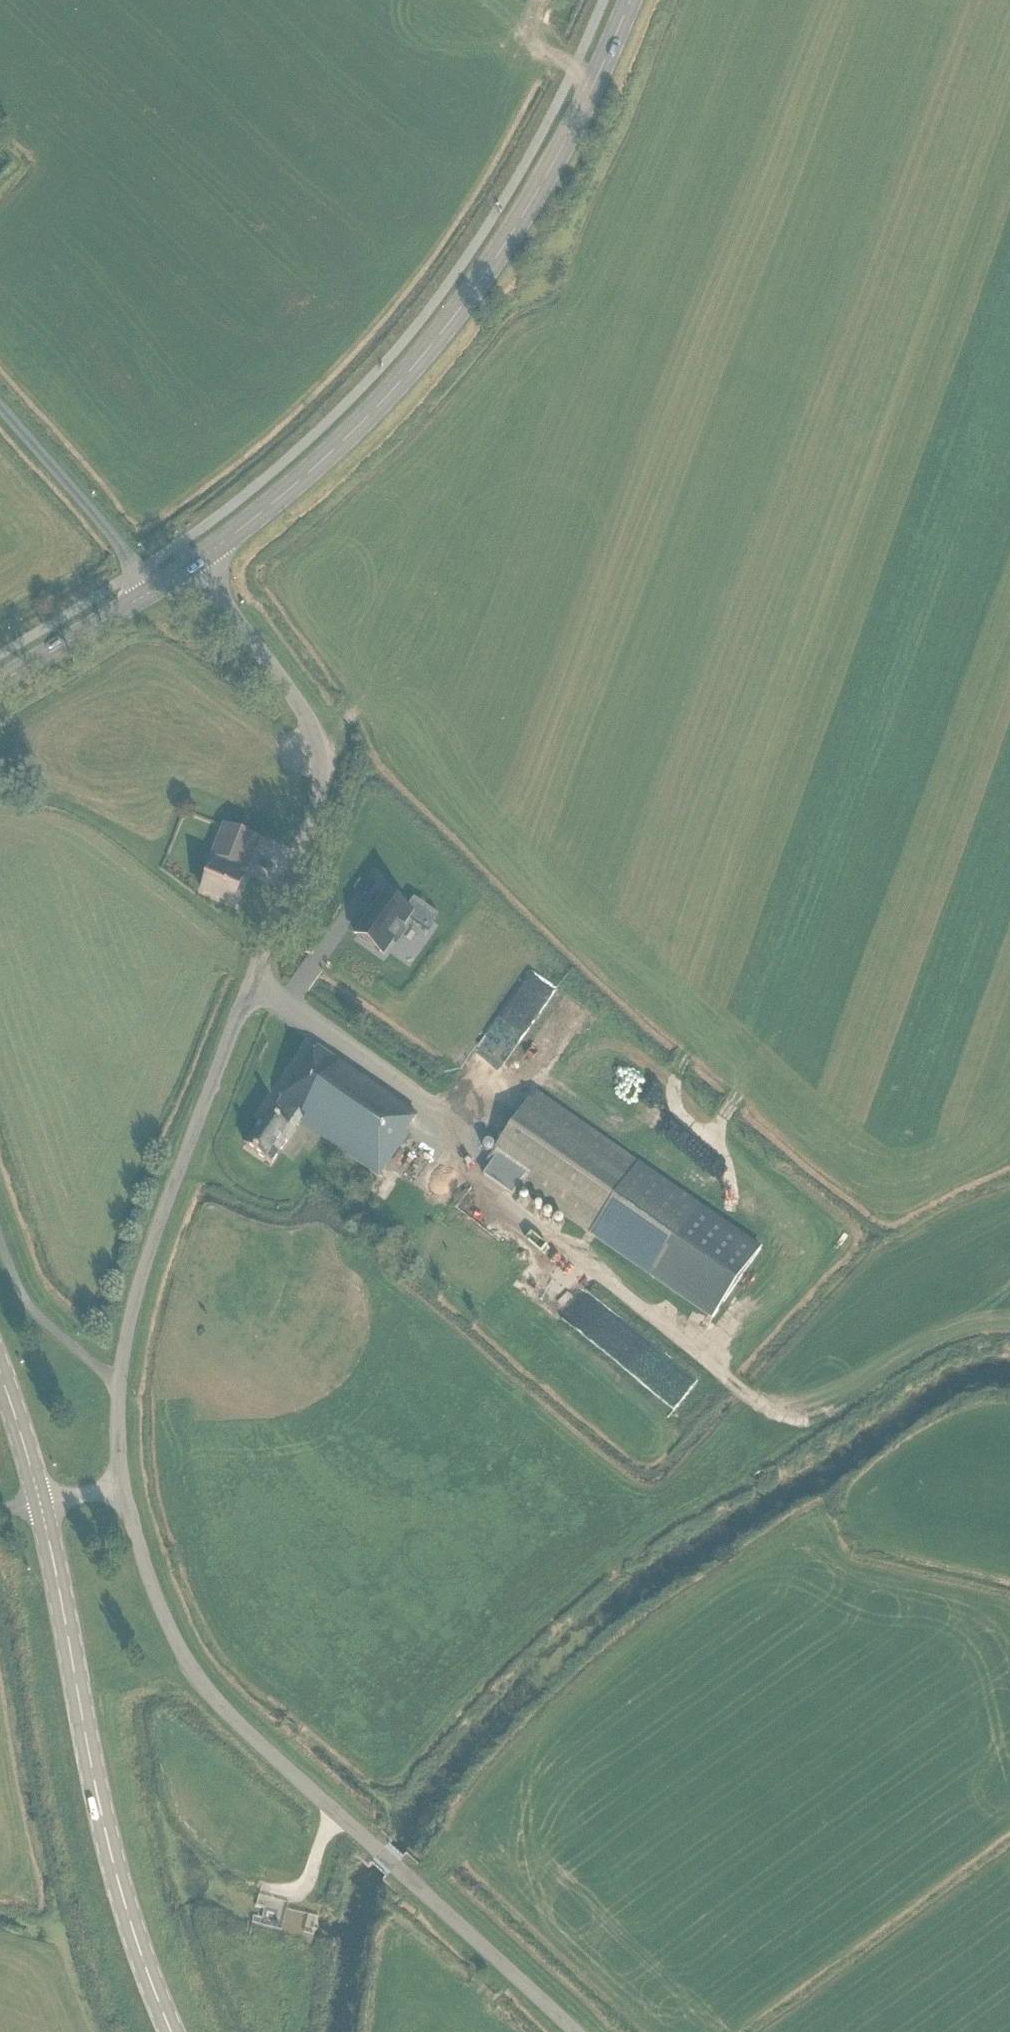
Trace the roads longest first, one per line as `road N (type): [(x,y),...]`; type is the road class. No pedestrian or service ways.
road 1 (unclassified): [(122,1487),(118,1383),(132,1309),(326,775),(321,738),(196,561)]
road 2 (unclassified): [(578,2031),(213,1700),(170,1636),(122,1487)]
road 3 (secondary): [(196,561),(247,526),(365,419),(472,293),(566,139),(630,0)]
road 4 (tertiary): [(168,2031),(101,1828),(40,1503)]
road 5 (unclassified): [(150,592),(0,408)]
road 6 (secondary): [(0,682),(150,592)]
road 7 (tertiary): [(40,1503),(0,1369)]

